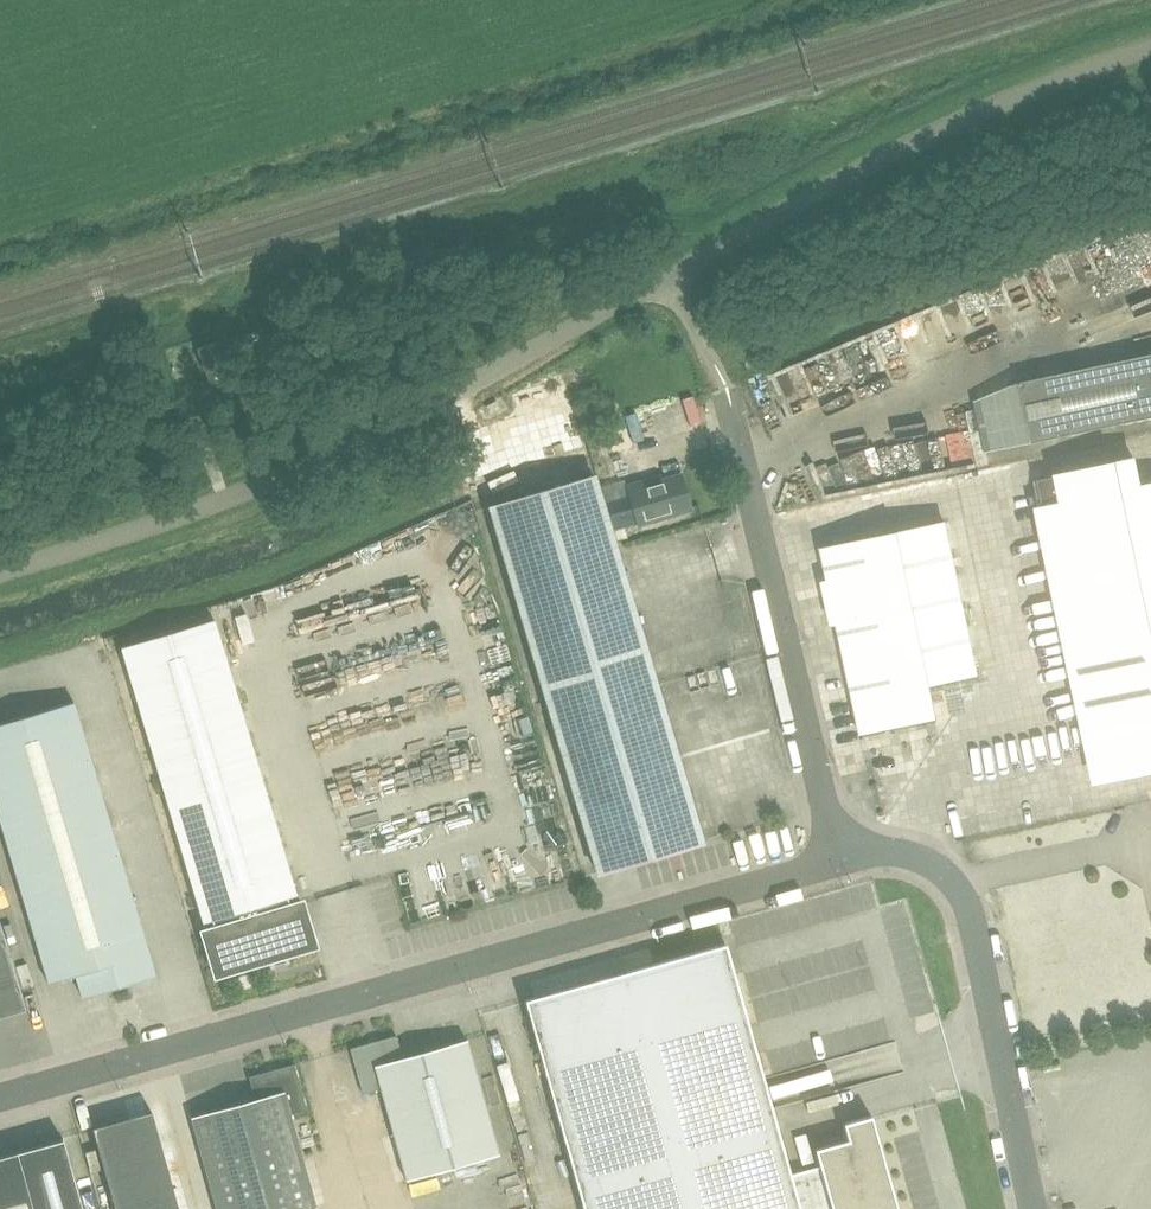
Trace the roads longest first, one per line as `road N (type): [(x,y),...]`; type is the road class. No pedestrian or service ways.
road 1 (unclassified): [(847,860),(0,1100)]
road 2 (unclassified): [(0,571),(150,527),(344,451),(670,272)]
road 3 (unclassified): [(847,860),(724,382),(670,272)]
road 4 (unclassified): [(670,272),(1045,88),(1150,53)]
road 5 (unclassified): [(1036,1208),(967,908),(944,877),(910,858),(847,860)]

